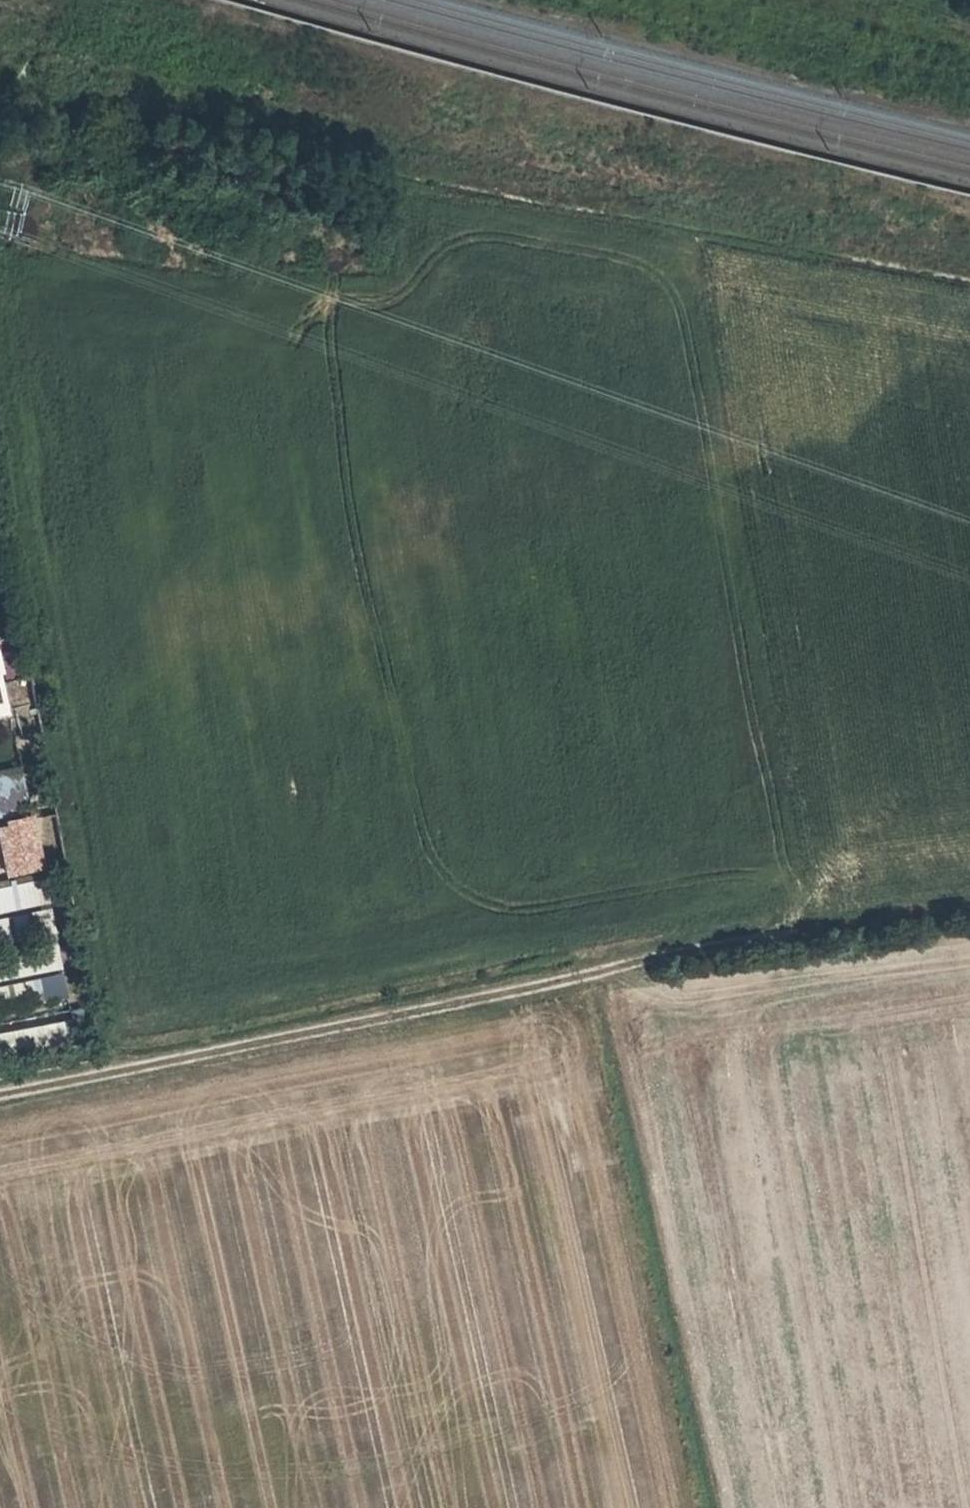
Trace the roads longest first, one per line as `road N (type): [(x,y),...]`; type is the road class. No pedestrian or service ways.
road 1 (track): [(0,1096),(969,902)]

